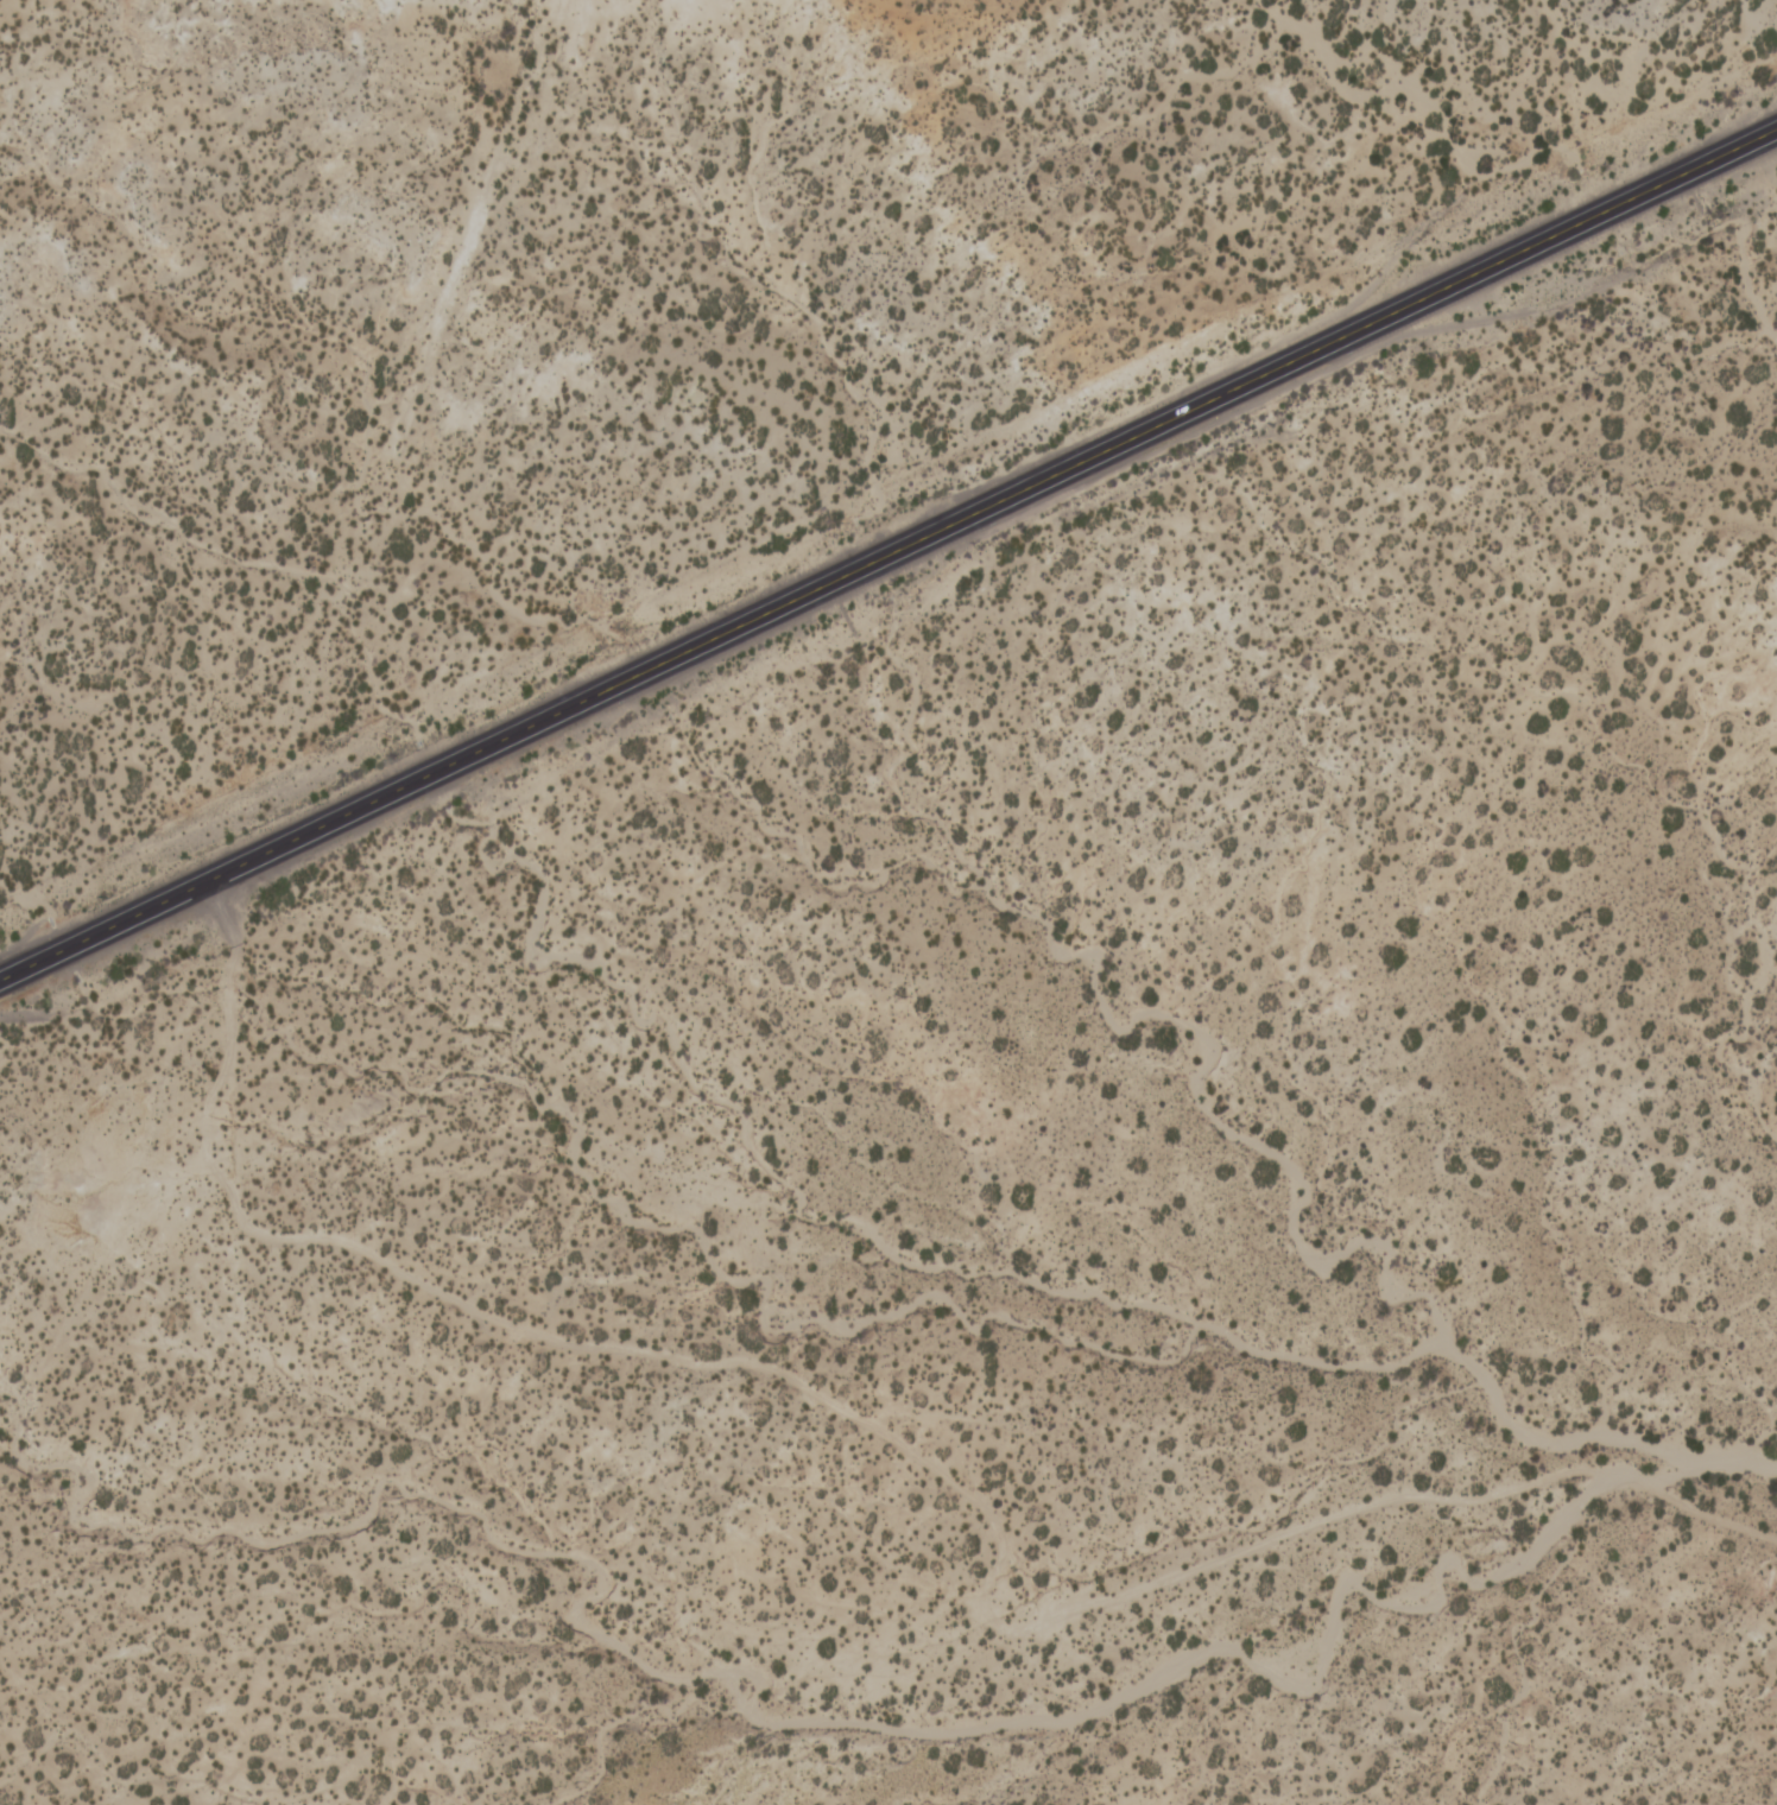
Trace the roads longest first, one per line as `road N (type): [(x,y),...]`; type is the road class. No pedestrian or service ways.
road 1 (primary): [(0,977),(1776,125)]

